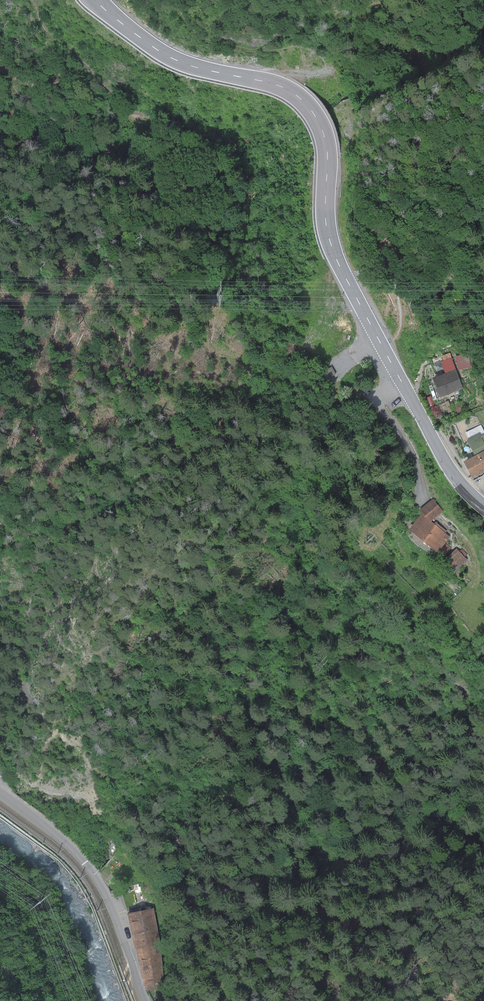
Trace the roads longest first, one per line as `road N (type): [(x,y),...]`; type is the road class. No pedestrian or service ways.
road 1 (secondary): [(96,0),(166,55),(281,86),(311,109),(326,144),(326,222),(339,264),(445,460),(483,506)]
road 2 (unclassified): [(0,793),(95,873),(146,1000)]

